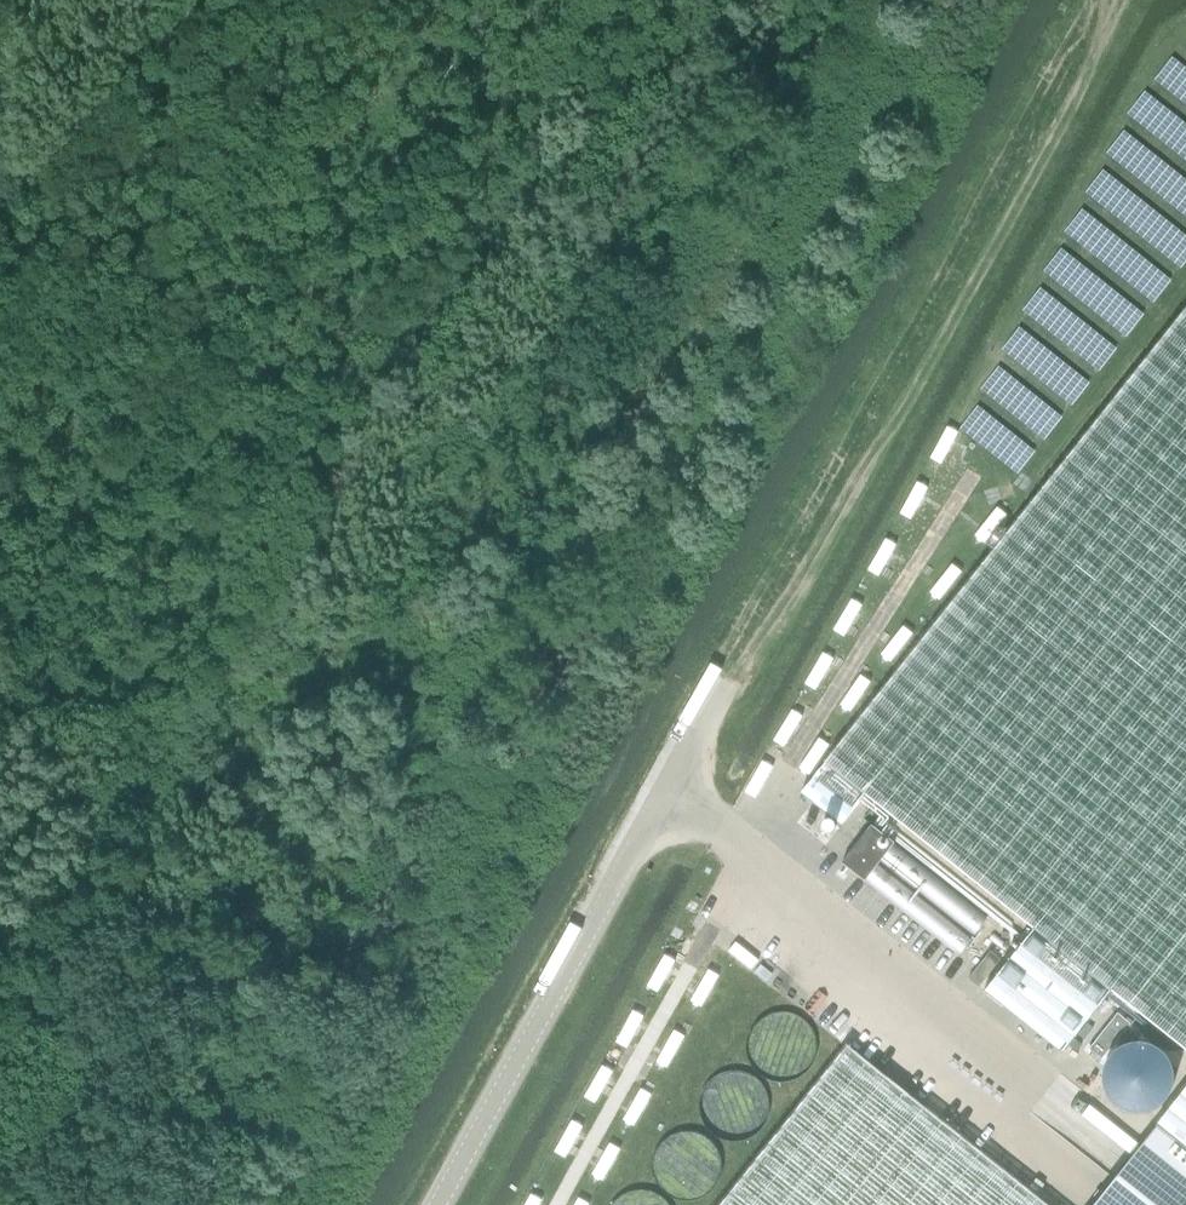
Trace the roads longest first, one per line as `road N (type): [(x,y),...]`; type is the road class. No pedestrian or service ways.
road 1 (unclassified): [(445,1204),(726,690)]

